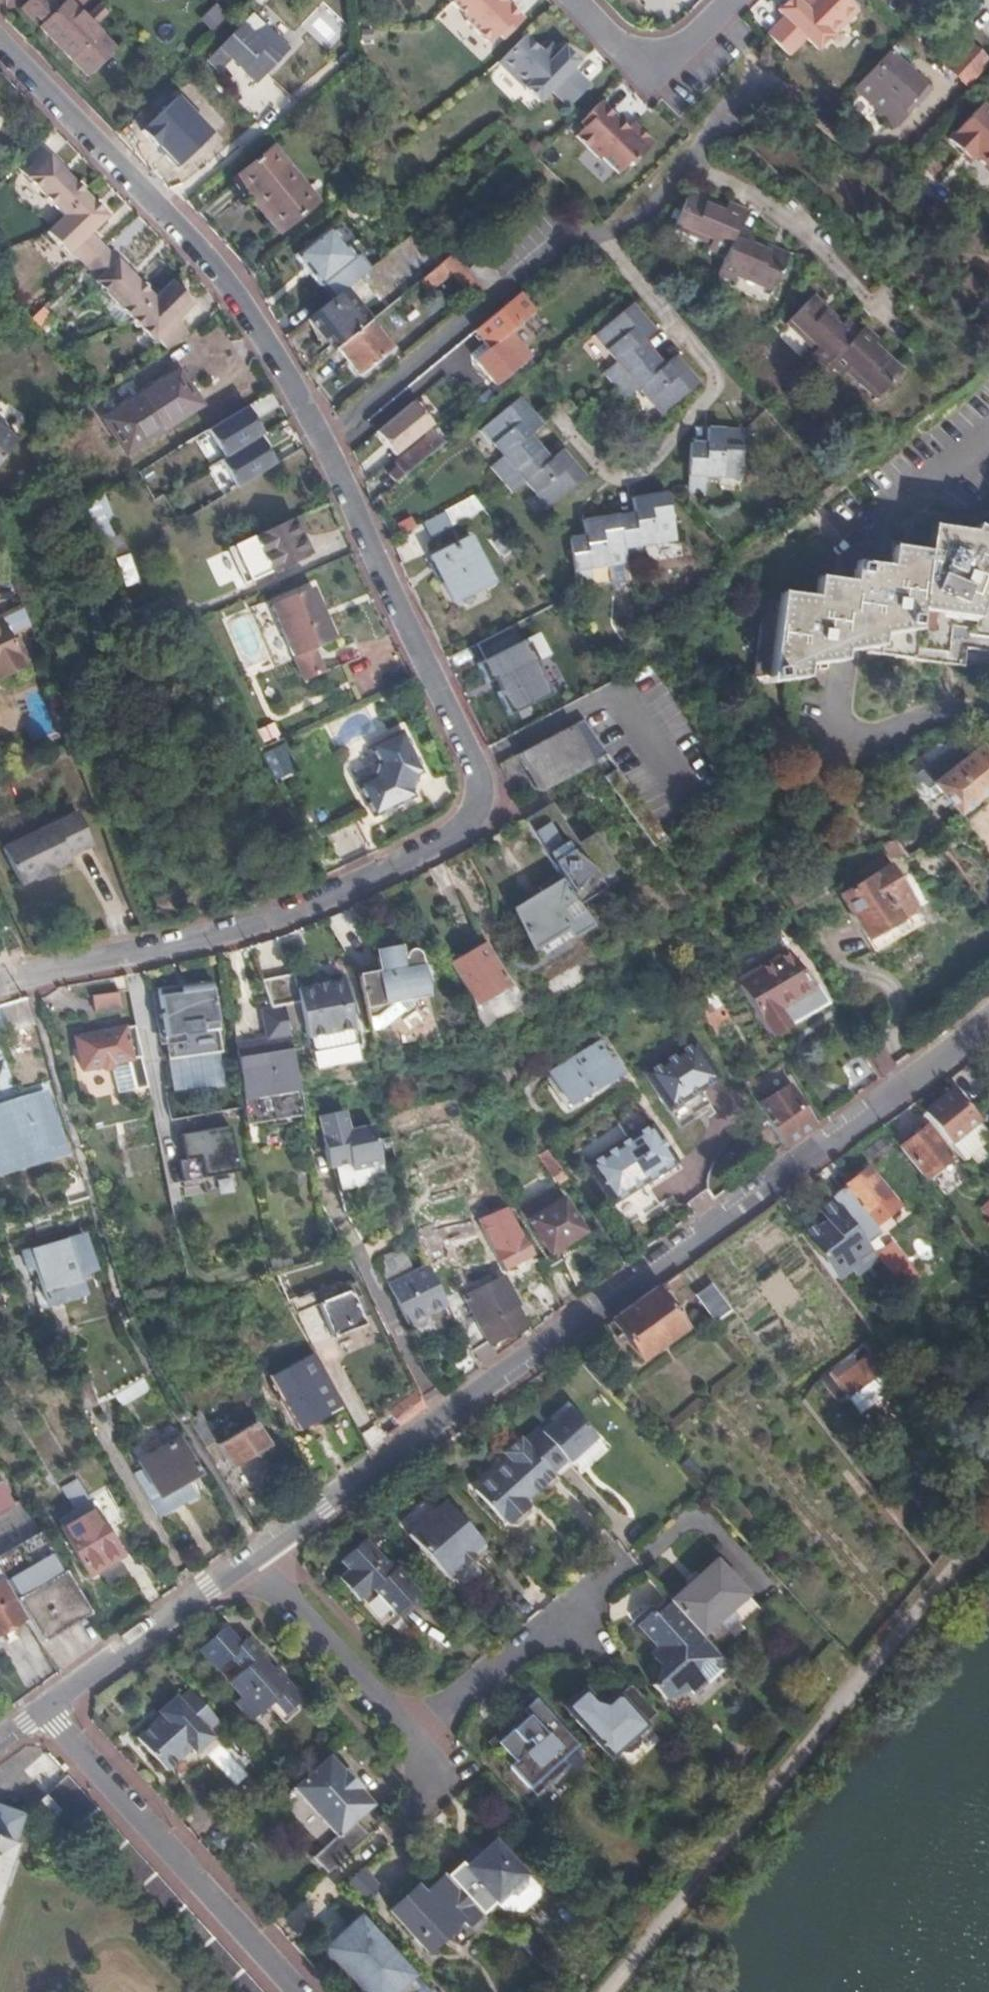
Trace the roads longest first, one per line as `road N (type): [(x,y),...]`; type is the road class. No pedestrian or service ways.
road 1 (residential): [(0,985),(277,919),(454,838),(471,819),(476,767),(317,428)]
road 2 (residential): [(250,1563),(988,1022)]
road 3 (residential): [(317,428),(580,226),(644,205),(765,79)]
road 4 (residential): [(317,428),(238,297),(167,210),(0,43)]
road 5 (residential): [(37,1708),(296,1991)]
road 6 (residential): [(409,1742),(628,1564)]
road 7 (residential): [(37,1708),(250,1563)]
road 8 (residential): [(250,1563),(409,1742)]
road 9 (residential): [(747,0),(673,68),(648,70),(574,0)]

